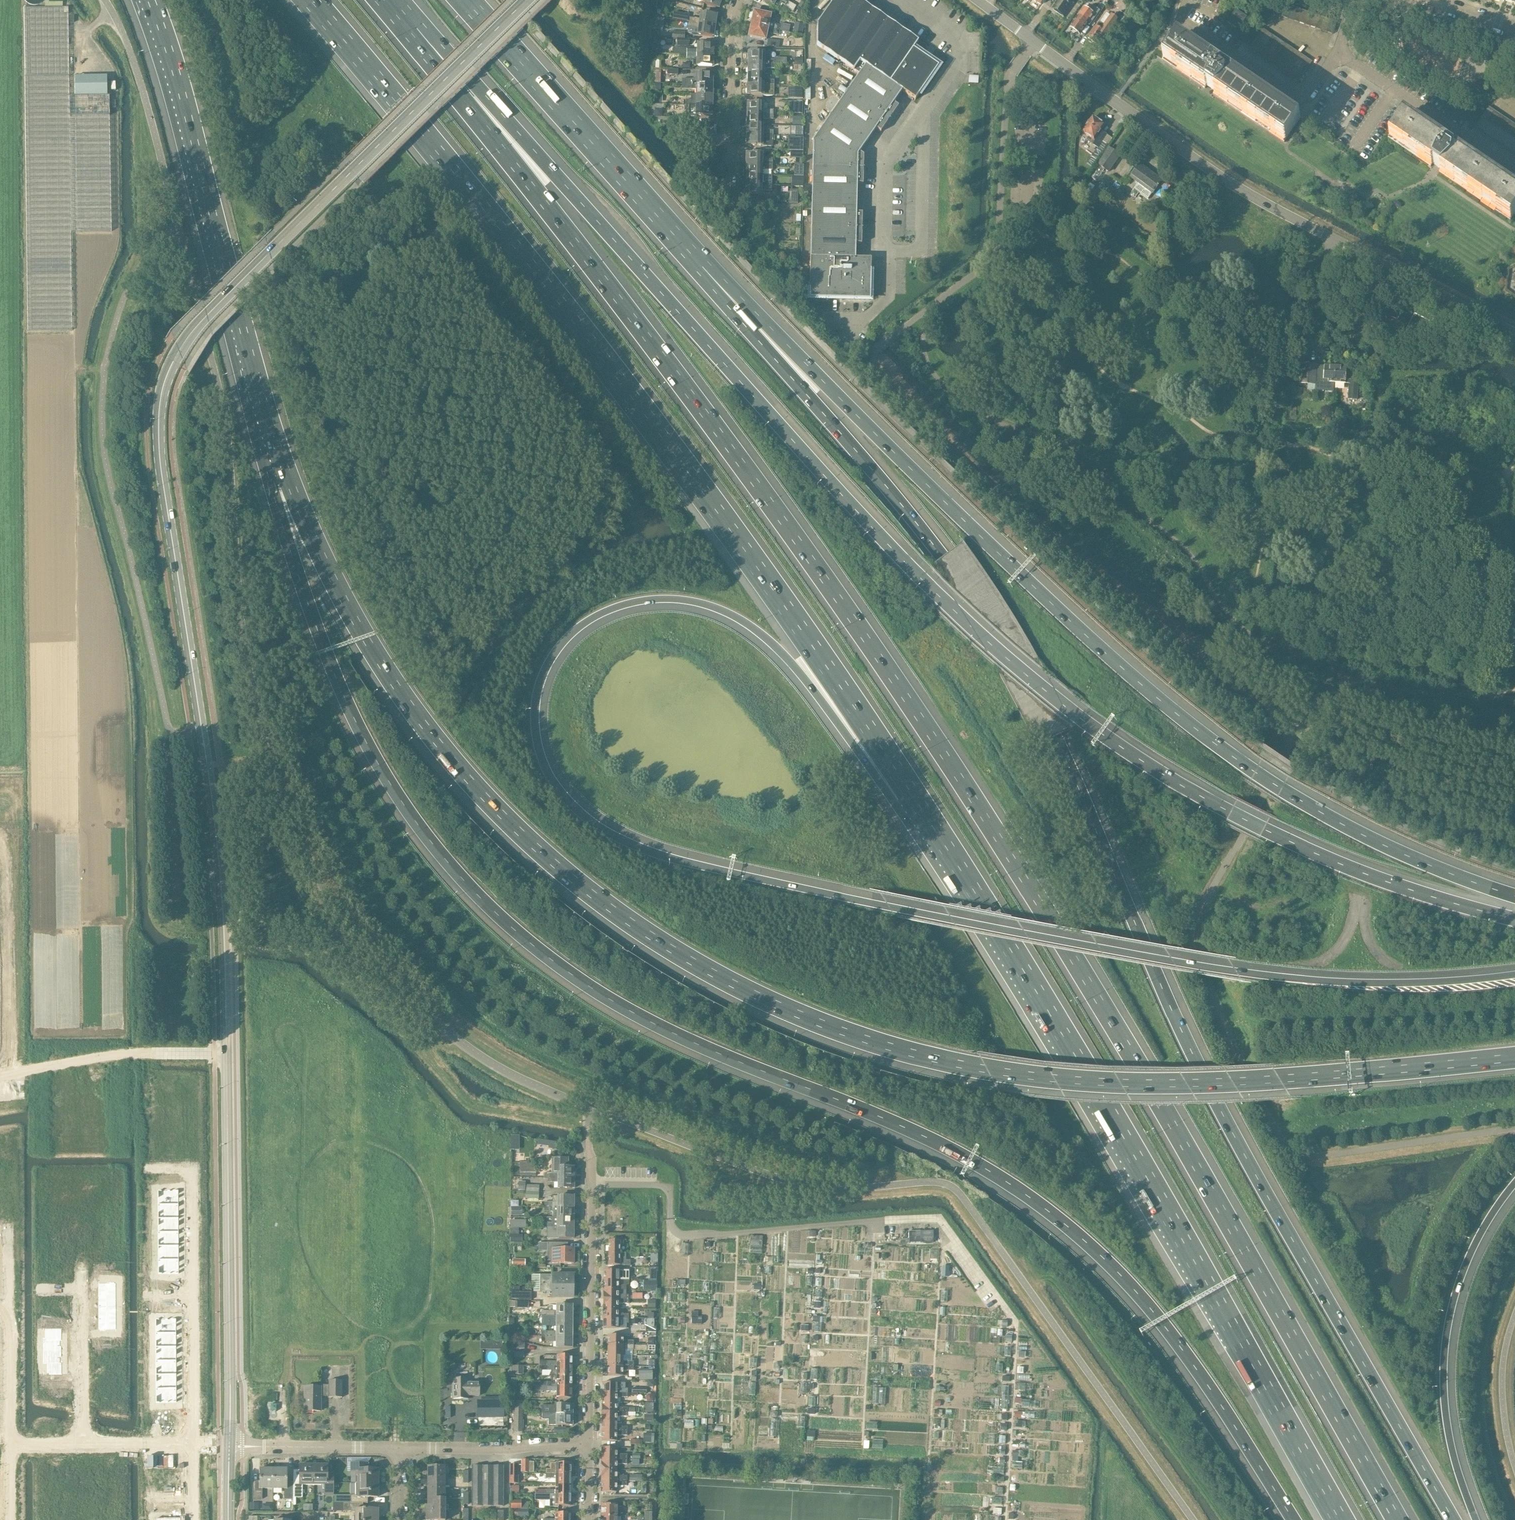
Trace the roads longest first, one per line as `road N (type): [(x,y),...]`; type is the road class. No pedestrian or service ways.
road 1 (motorway): [(1400,1519),(970,788),(814,559),(435,69),(415,30)]
road 2 (tertiary): [(229,1447),(222,902),(164,490),(160,398),(197,325),(526,0)]
road 3 (motorway): [(1514,976),(1387,985),(1241,974),(672,858),(599,828),(556,787),(537,743),(538,689),(560,646),(600,613),(654,598),(699,602),(772,642),(870,767),(912,795)]
road 4 (motorway): [(288,477),(302,587),(357,727),(404,806),(503,921),(622,1008),(955,1151),(1074,1230),(1160,1320),(1292,1519)]
road 5 (motorway): [(288,477),(364,637),(469,780),(551,861),(637,928),(809,1020),(943,1062),(1096,1083),(1279,1081),(1514,1058)]
road 6 (motorway): [(1455,1519),(1198,1064),(1032,690),(943,557),(702,268)]
road 7 (motorway): [(1514,919),(1394,884),(1265,830),(1163,774),(1049,696),(919,577),(450,55),(415,30)]
road 8 (motorway): [(1514,896),(1386,846),(1211,740),(984,541),(702,268)]
road 9 (motorway): [(309,0),(672,448),(912,795)]
road 10 (motorway): [(912,795),(1340,1519)]
road 11 (unclassified): [(1035,41),(1241,191),(1514,334)]
road 12 (motorway): [(150,0),(288,477)]
road 13 (unclassified): [(105,368),(133,278),(179,226),(136,65),(104,0)]
road 14 (motorway): [(702,268),(465,0)]
road 15 (motorway): [(1478,1519),(1449,1434),(1446,1348),(1465,1268),(1514,1183)]
road 16 (residential): [(590,1152),(589,1444)]
road 17 (residential): [(192,1447),(191,1171)]
road 18 (residential): [(1514,172),(1338,53)]
road 19 (residential): [(727,203),(731,41),(740,0)]
road 20 (residential): [(1338,53),(1300,98),(1180,20)]
road 21 (residential): [(399,1447),(589,1444)]
road 22 (residential): [(81,1441),(81,1271)]
road 23 (residential): [(229,1447),(399,1447)]
road 24 (residential): [(0,1310),(10,1323),(10,1443)]

